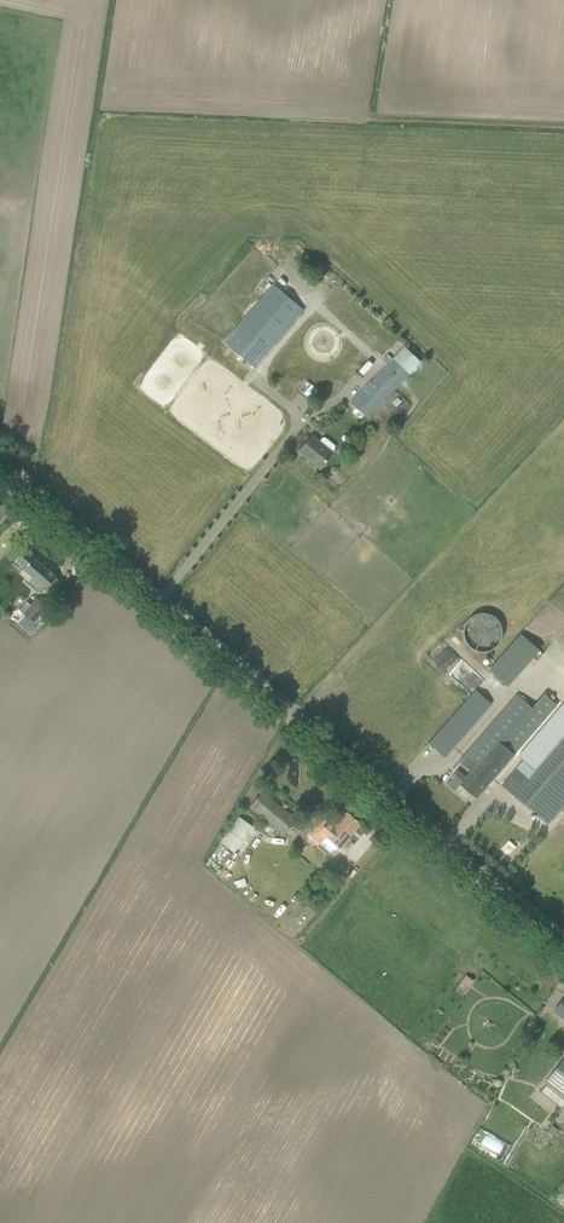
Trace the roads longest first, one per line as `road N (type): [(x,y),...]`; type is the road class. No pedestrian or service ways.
road 1 (unclassified): [(563,938),(0,466)]

